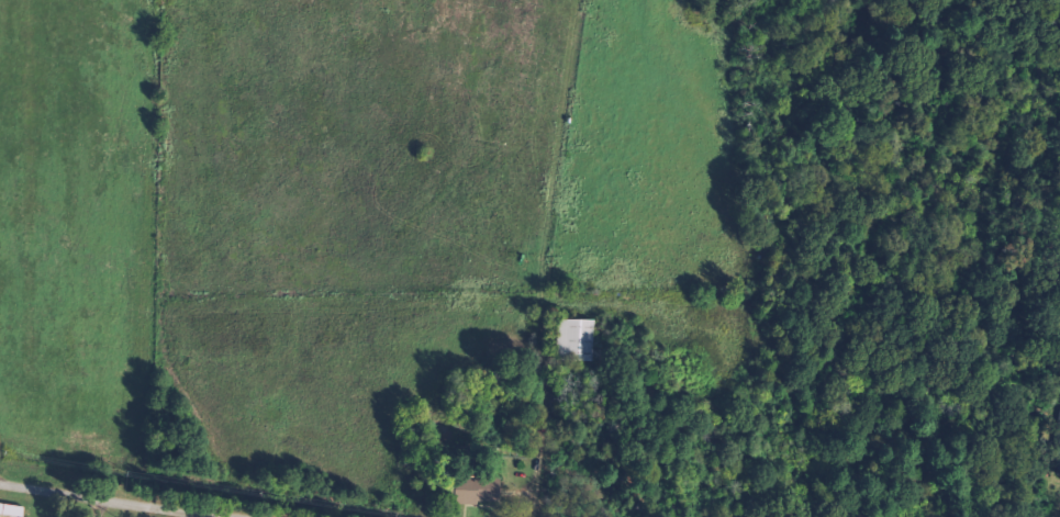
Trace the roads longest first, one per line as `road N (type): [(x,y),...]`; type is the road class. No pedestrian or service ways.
road 1 (residential): [(0,485),(201,516)]

